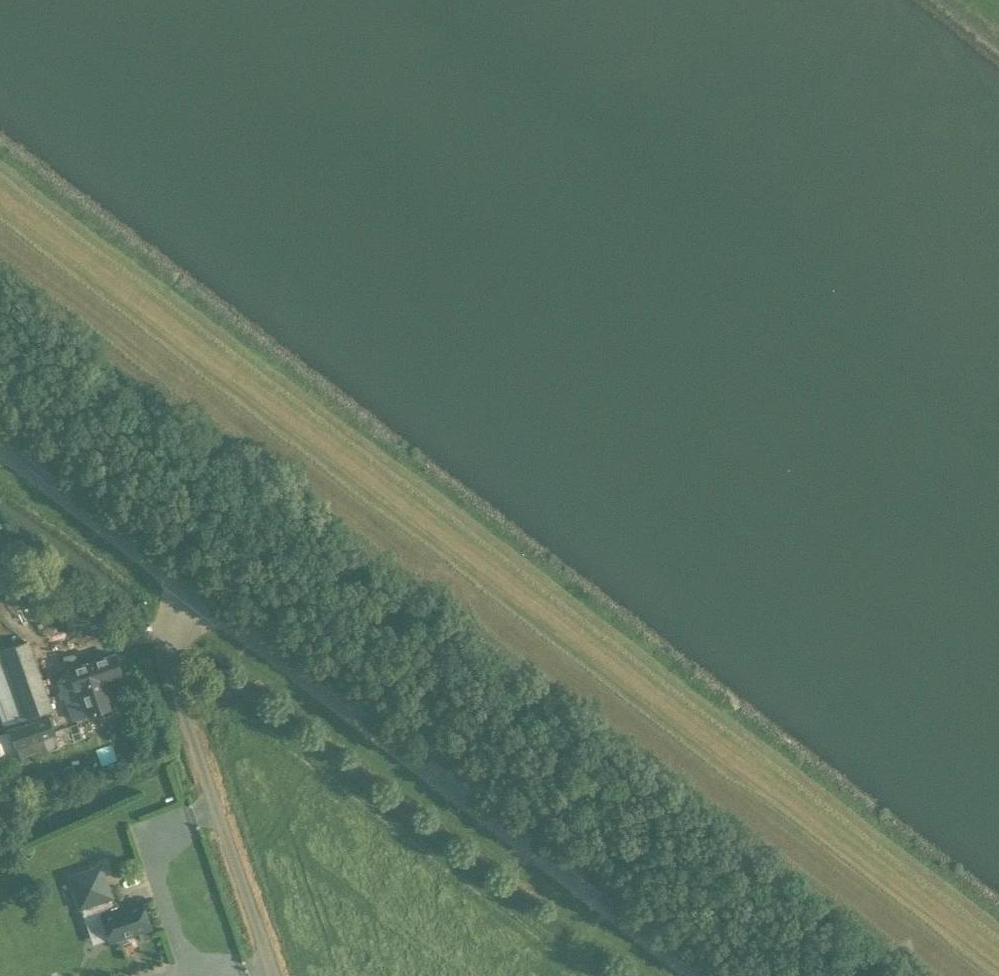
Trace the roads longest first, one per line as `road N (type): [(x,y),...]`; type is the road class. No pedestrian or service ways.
road 1 (unclassified): [(696,975),(197,601)]
road 2 (unclassified): [(273,975),(171,663),(173,632),(197,601)]
road 3 (unclassified): [(197,601),(0,453)]

